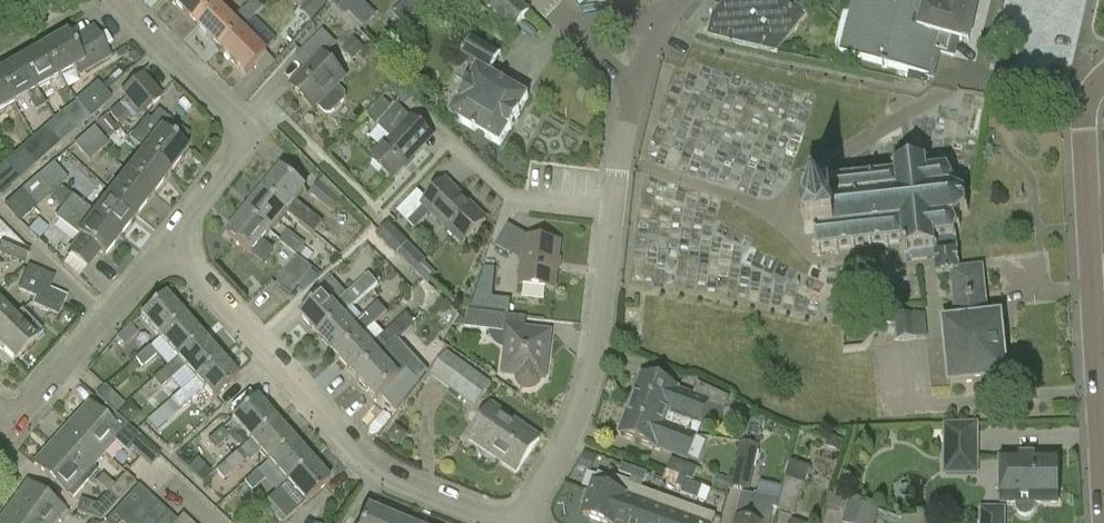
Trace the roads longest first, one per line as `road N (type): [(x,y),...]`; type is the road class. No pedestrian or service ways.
road 1 (residential): [(498,522),(374,469),(165,240)]
road 2 (tertiary): [(1103,482),(1086,122),(1103,75)]
road 3 (residential): [(516,522),(570,438),(589,387),(612,212)]
road 4 (residential): [(165,240),(252,133),(123,0)]
road 5 (residential): [(5,420),(165,240)]
road 6 (residential): [(612,212),(520,202),(456,145)]

